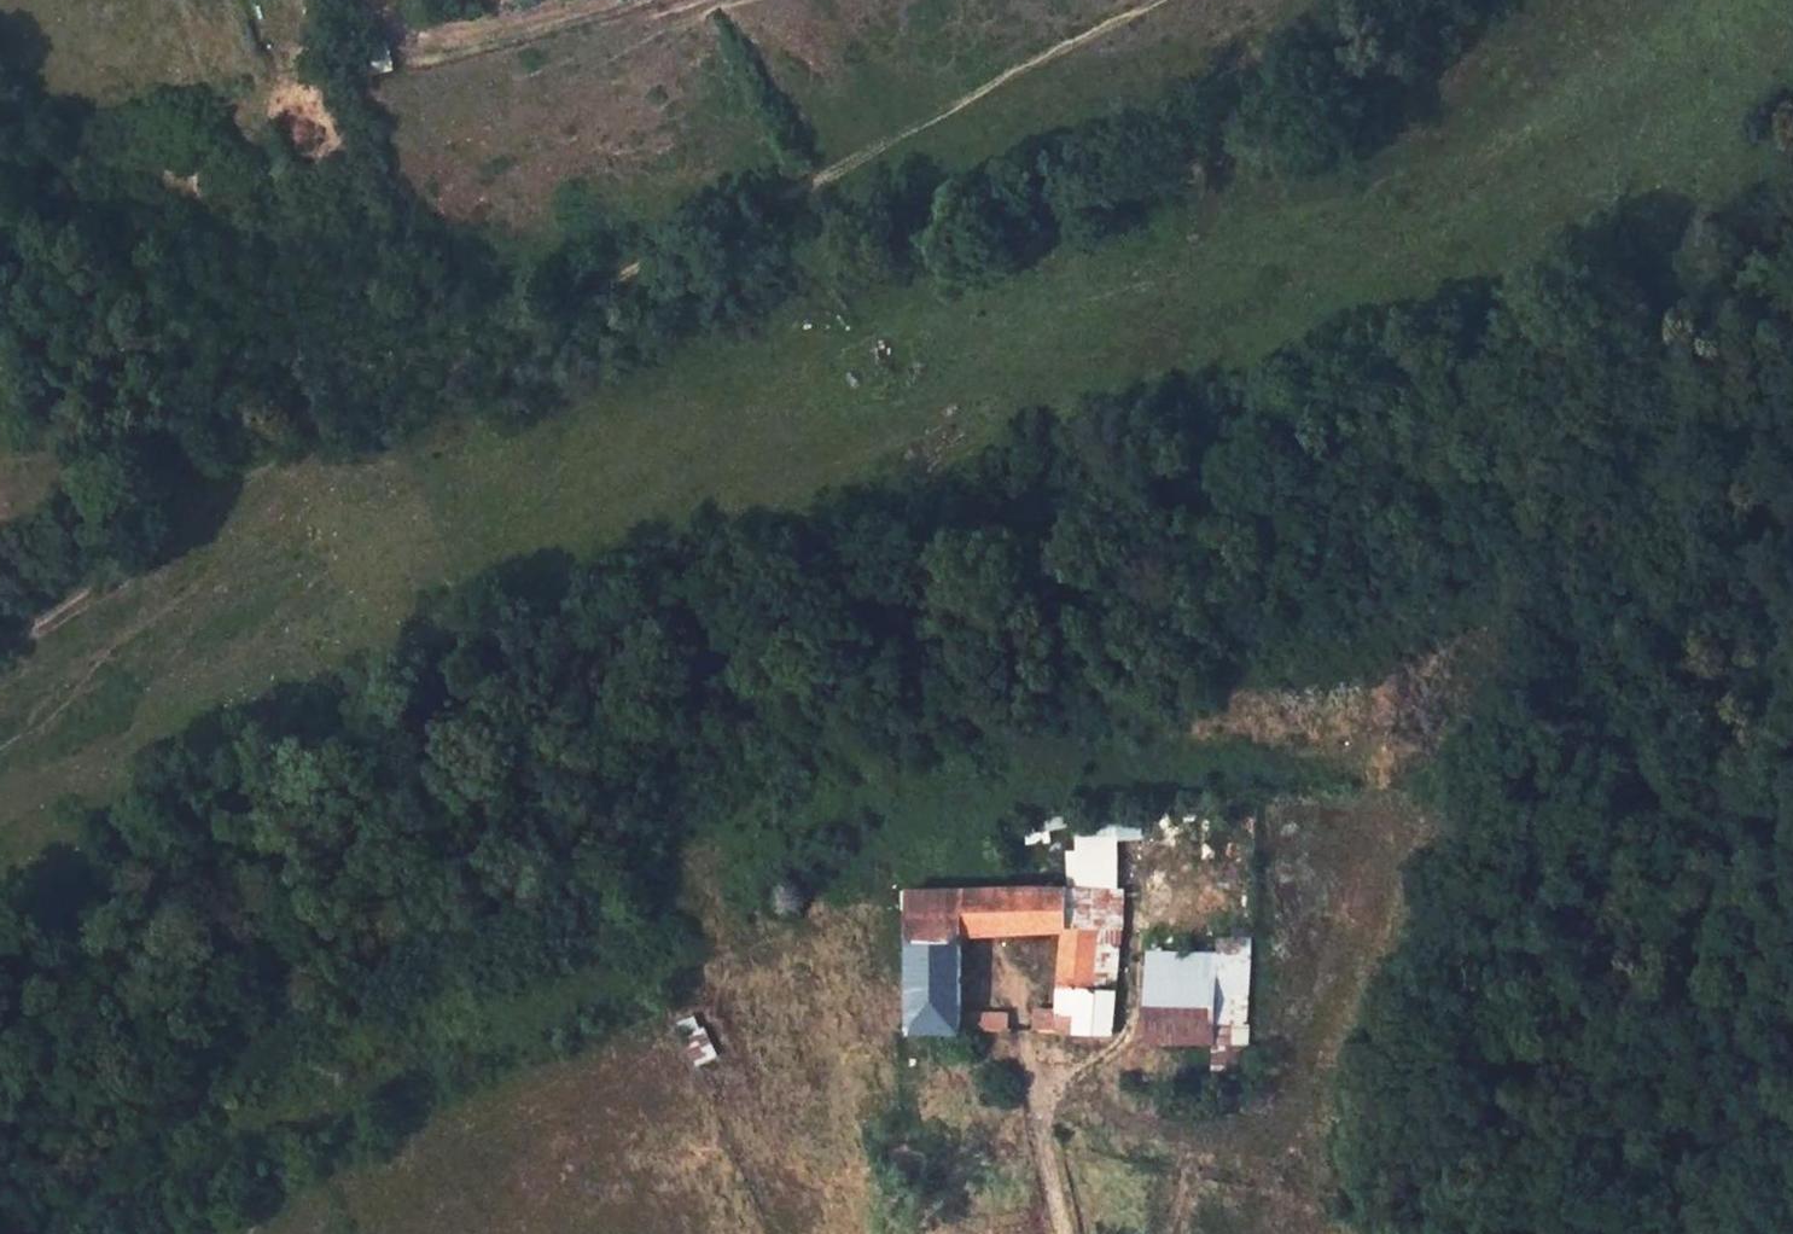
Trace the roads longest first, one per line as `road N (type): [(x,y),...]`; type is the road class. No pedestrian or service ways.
road 1 (track): [(1498,1233),(1605,1032),(1732,737),(1792,305)]
road 2 (track): [(1157,0),(820,173),(605,266),(547,320),(339,444)]
road 3 (track): [(1069,1233),(1029,1070)]

